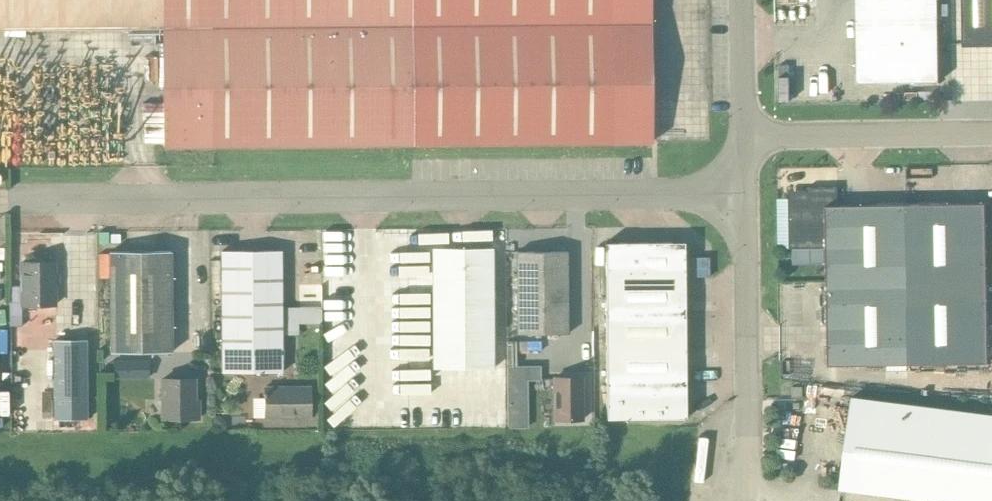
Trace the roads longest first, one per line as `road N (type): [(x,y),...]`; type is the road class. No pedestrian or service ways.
road 1 (unclassified): [(27,209),(747,196)]
road 2 (unclassified): [(991,140),(744,142)]
road 3 (unclassified): [(748,383),(747,196)]
road 4 (unclassified): [(744,142),(743,0)]

